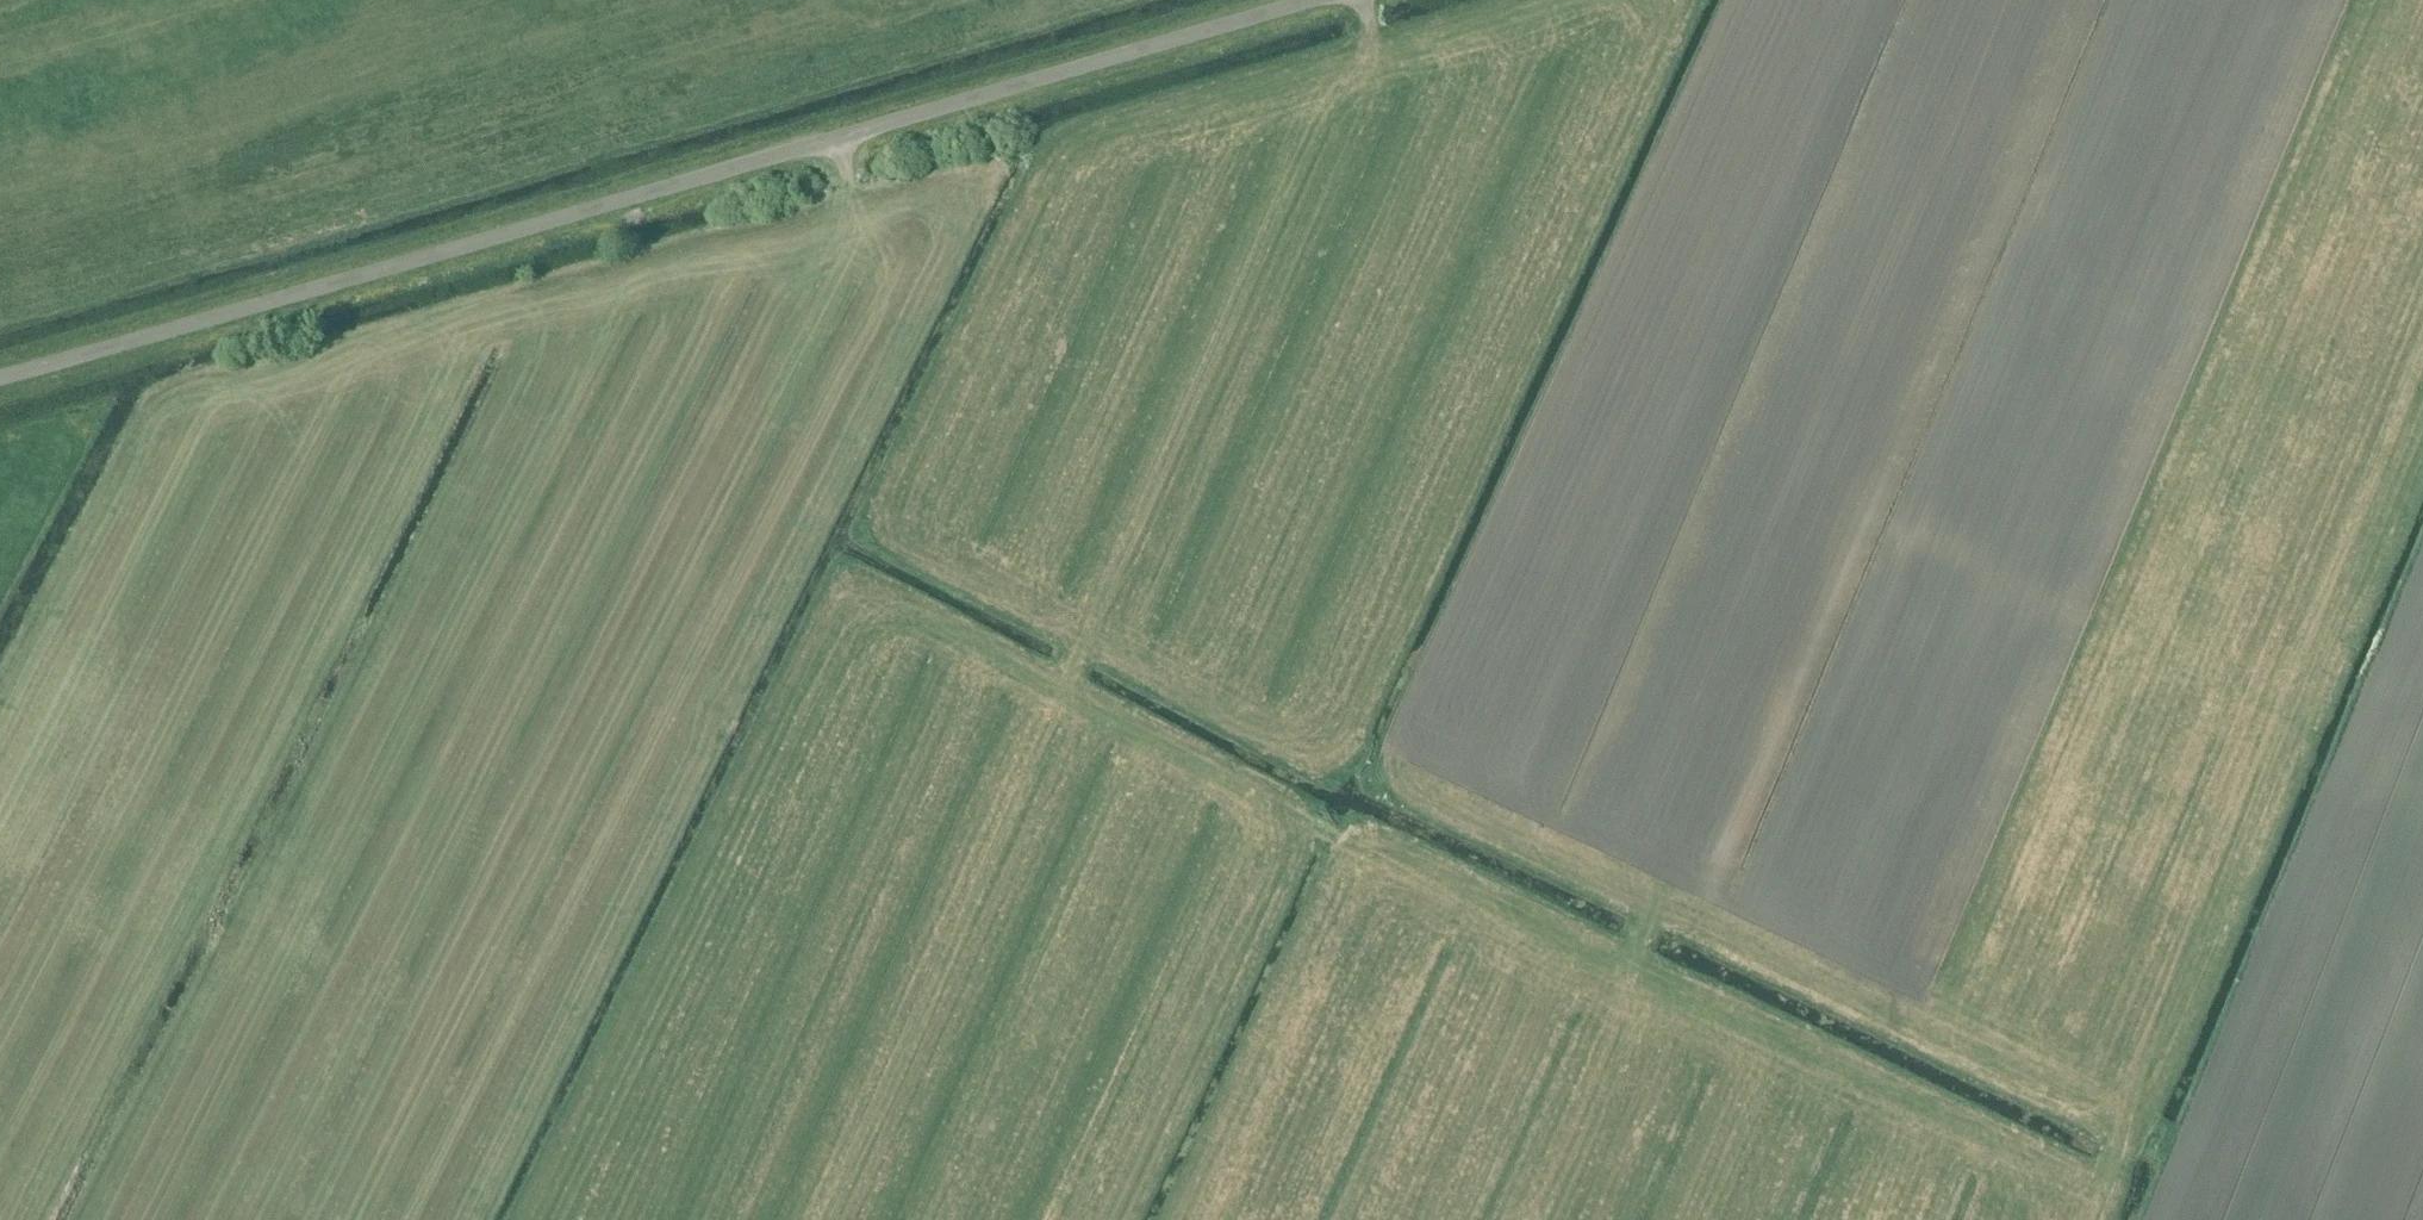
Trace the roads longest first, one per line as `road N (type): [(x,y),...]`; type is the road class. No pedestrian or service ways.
road 1 (unclassified): [(0,379),(1337,0)]

